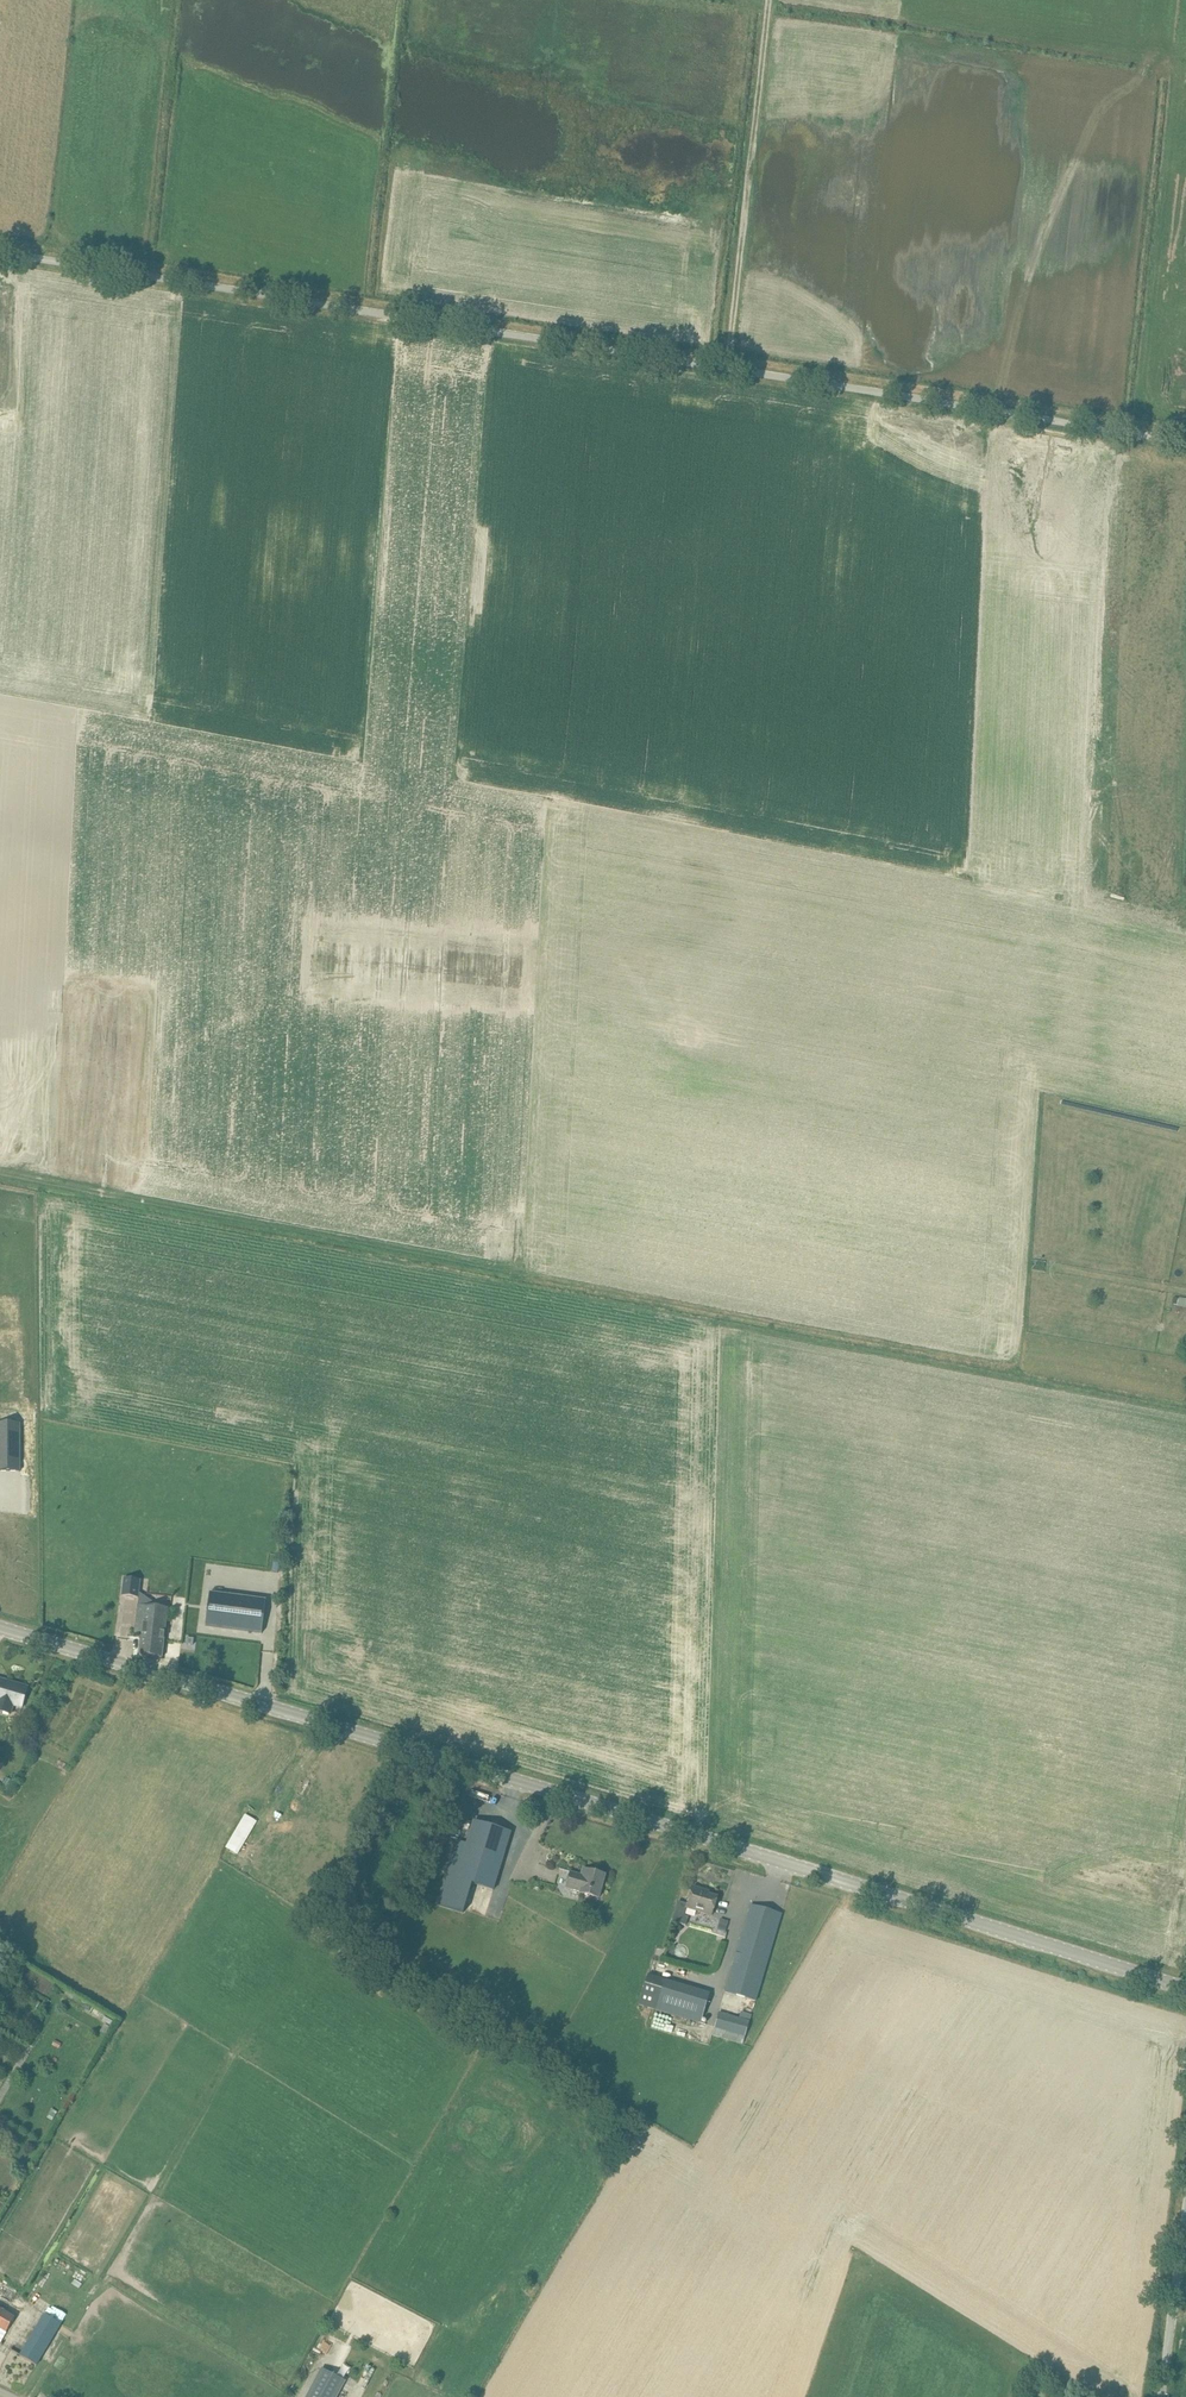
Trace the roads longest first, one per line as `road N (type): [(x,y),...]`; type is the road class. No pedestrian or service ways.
road 1 (tertiary): [(1185,1987),(0,1630)]
road 2 (track): [(1185,1417),(1007,1385),(1013,1362),(0,1172)]
road 3 (unclassified): [(1185,437),(0,251)]
road 4 (track): [(501,327),(462,773),(557,794),(530,1269)]
road 5 (unclassified): [(1161,2396),(1185,2214)]

